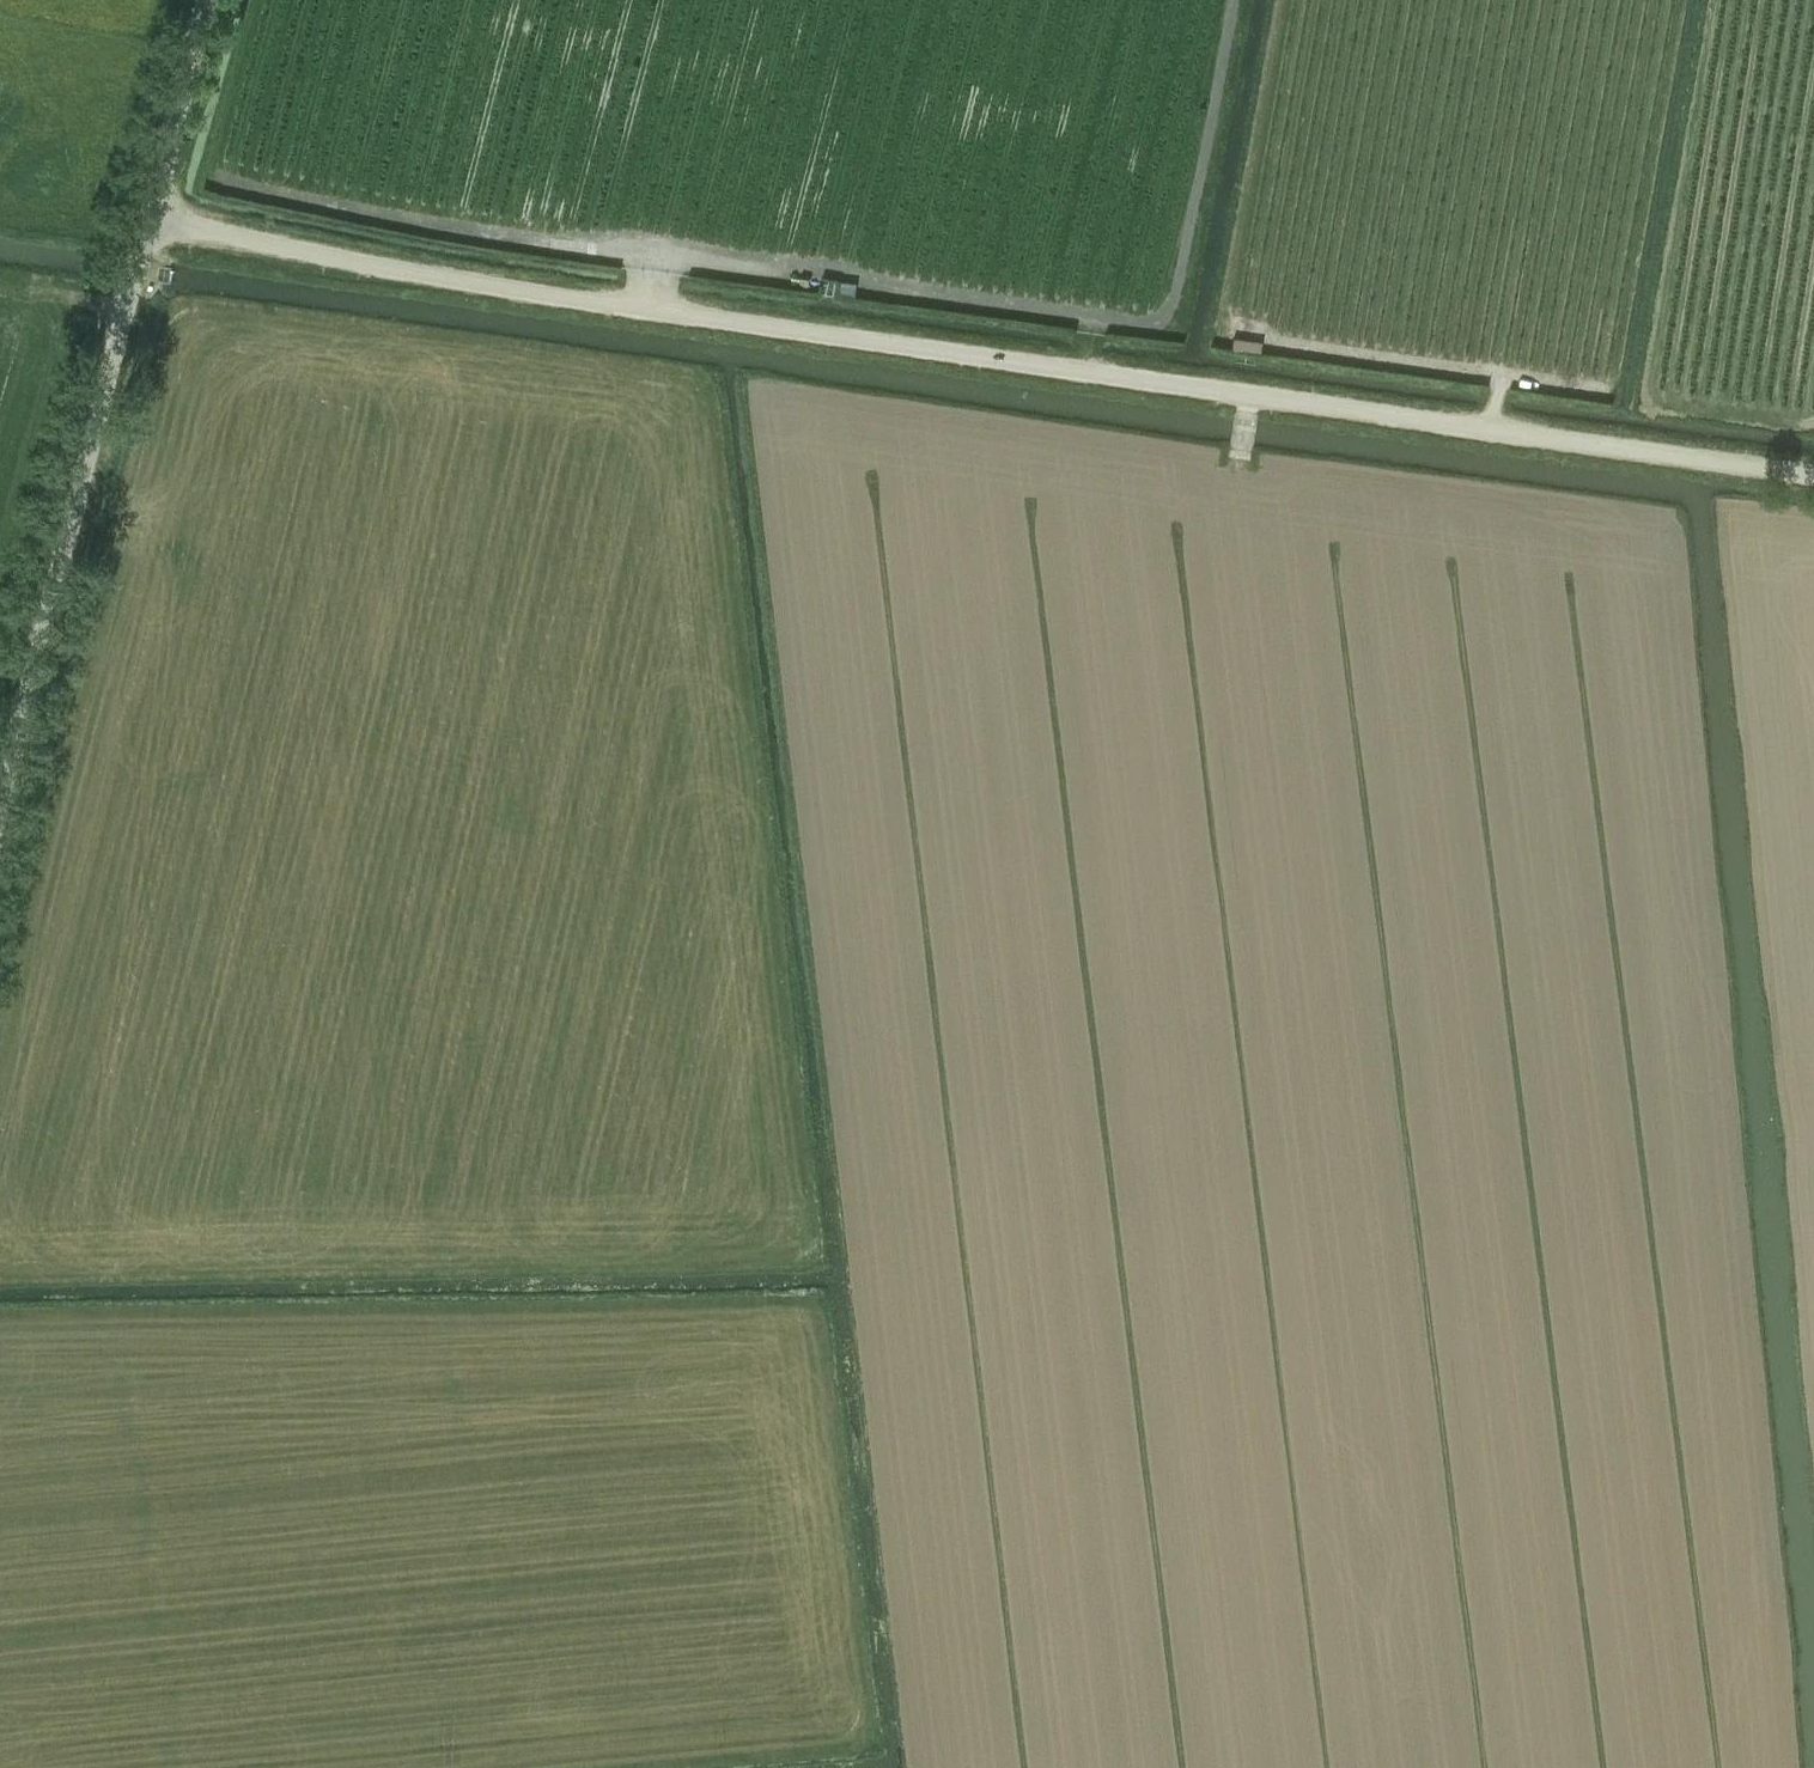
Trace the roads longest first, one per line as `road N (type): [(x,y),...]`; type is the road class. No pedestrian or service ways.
road 1 (unclassified): [(1813,478),(390,270),(151,222)]
road 2 (unclassified): [(0,800),(151,222)]
road 3 (unclassified): [(151,222),(211,0)]

